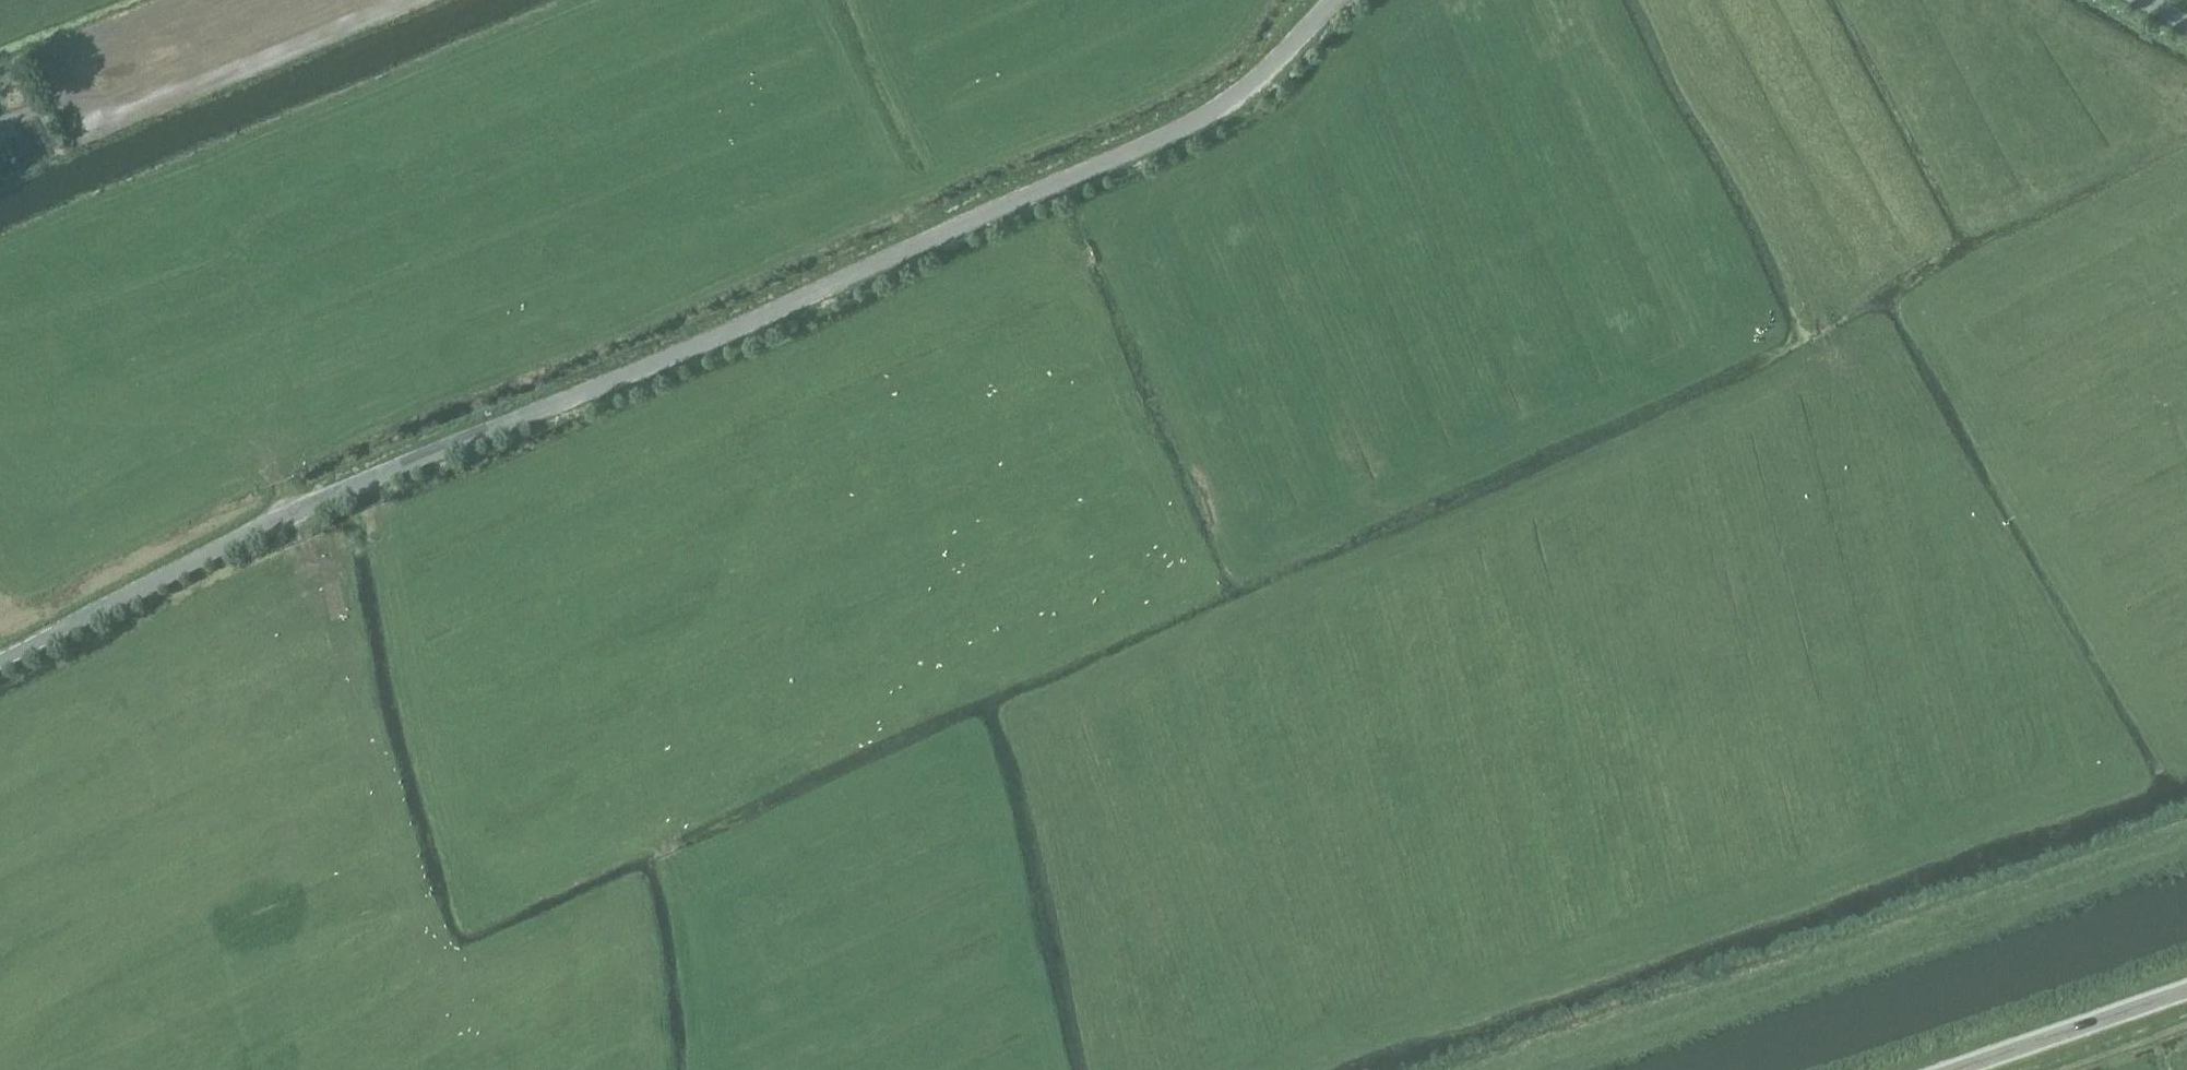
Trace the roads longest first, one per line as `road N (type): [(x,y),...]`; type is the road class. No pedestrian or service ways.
road 1 (unclassified): [(1335,0),(1262,77),(1171,133),(755,320),(282,516),(0,663)]
road 2 (unclassified): [(2186,992),(1953,1069)]

